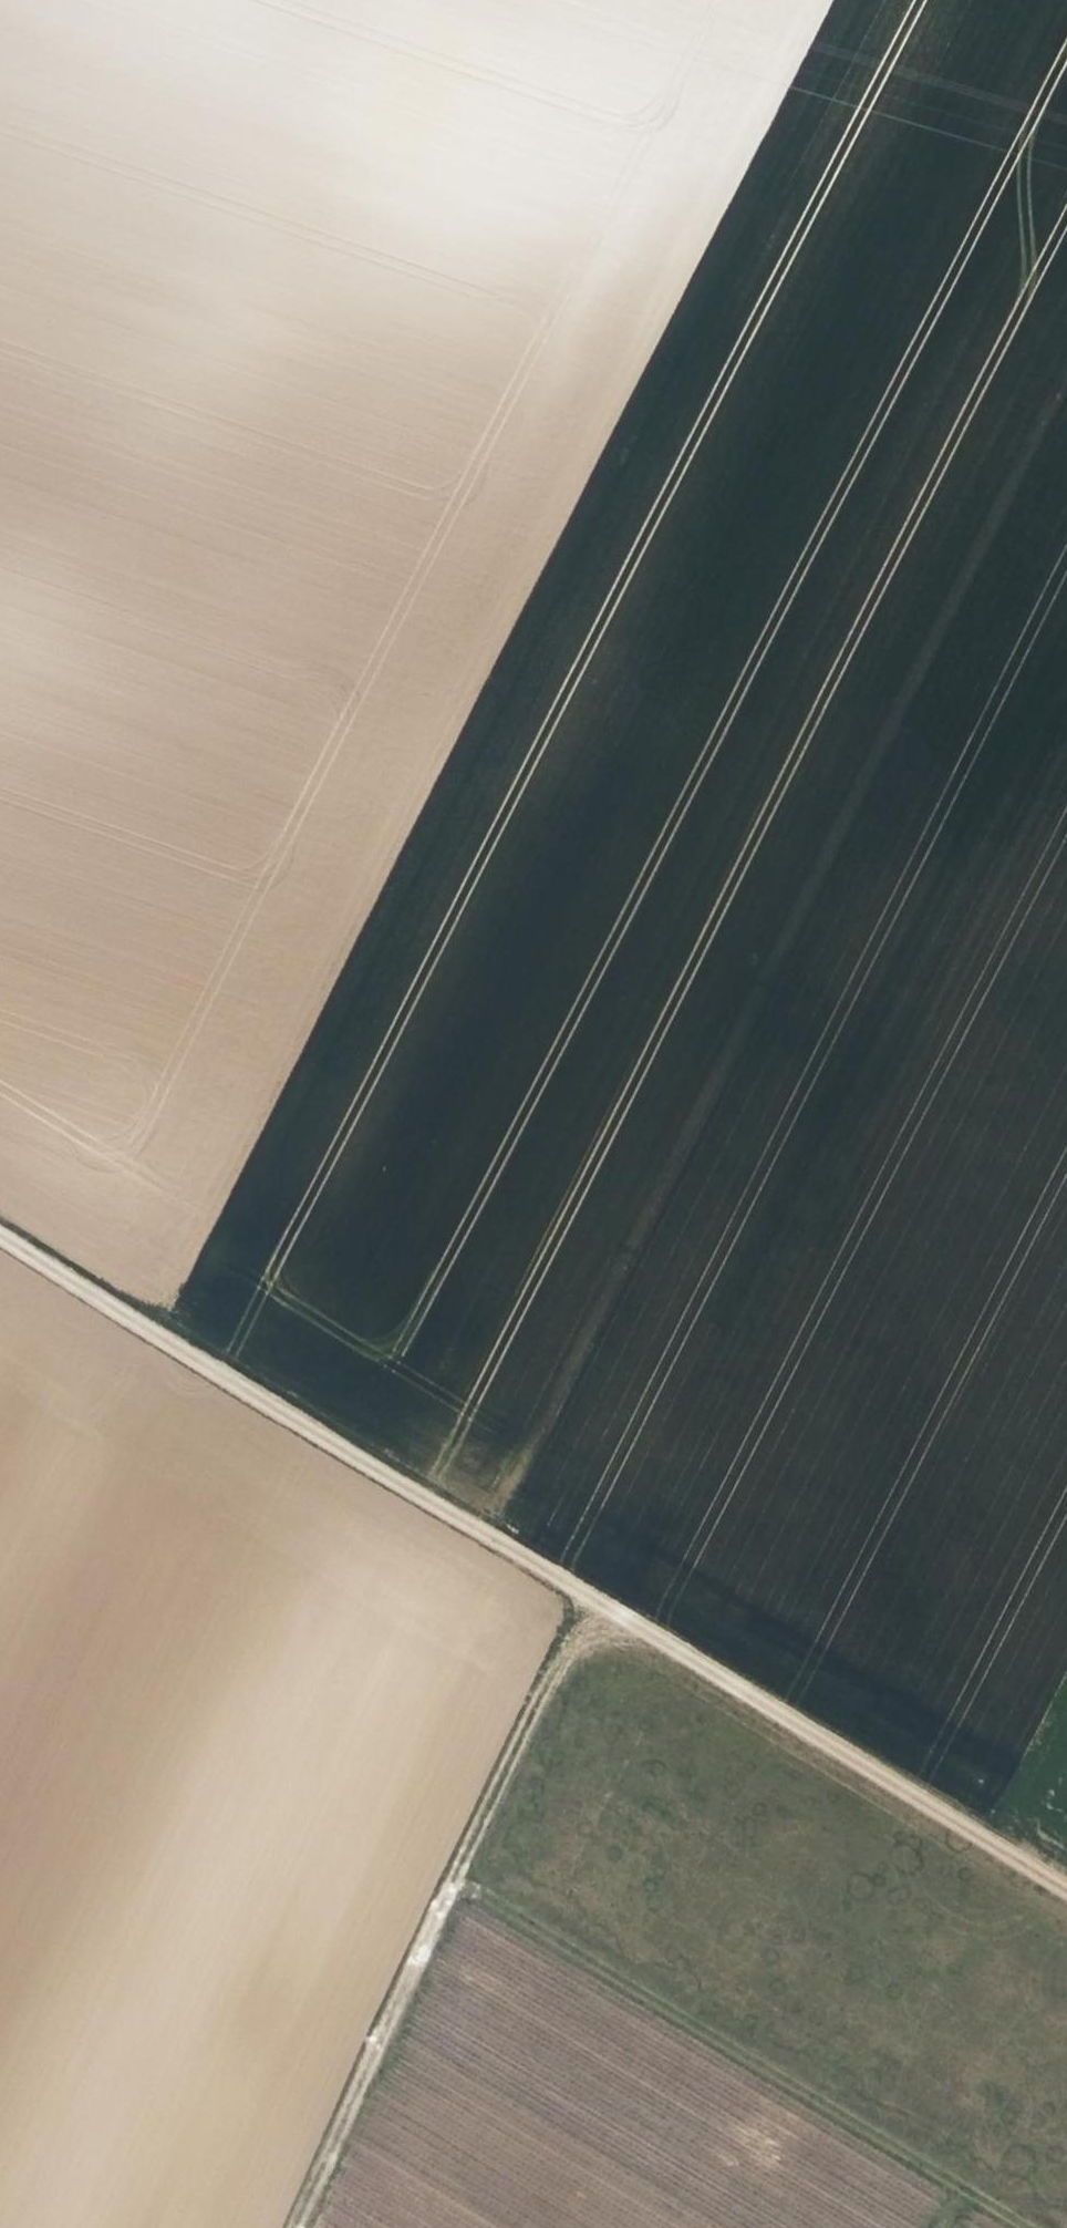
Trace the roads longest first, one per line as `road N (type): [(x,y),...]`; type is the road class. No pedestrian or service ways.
road 1 (track): [(1066,1889),(0,1231)]
road 2 (track): [(295,2227),(584,1592)]
road 3 (track): [(1046,2227),(457,1871)]

